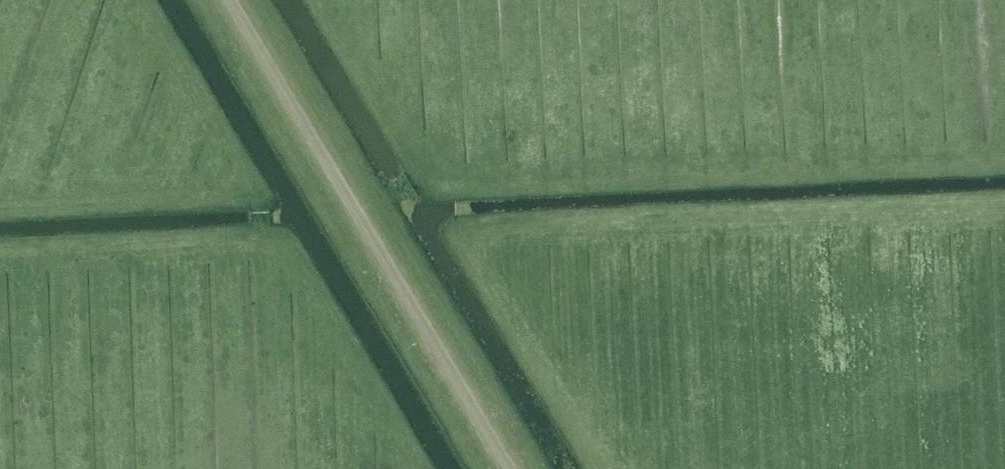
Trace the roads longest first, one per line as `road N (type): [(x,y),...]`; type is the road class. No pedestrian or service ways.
road 1 (unclassified): [(509,468),(230,0)]

